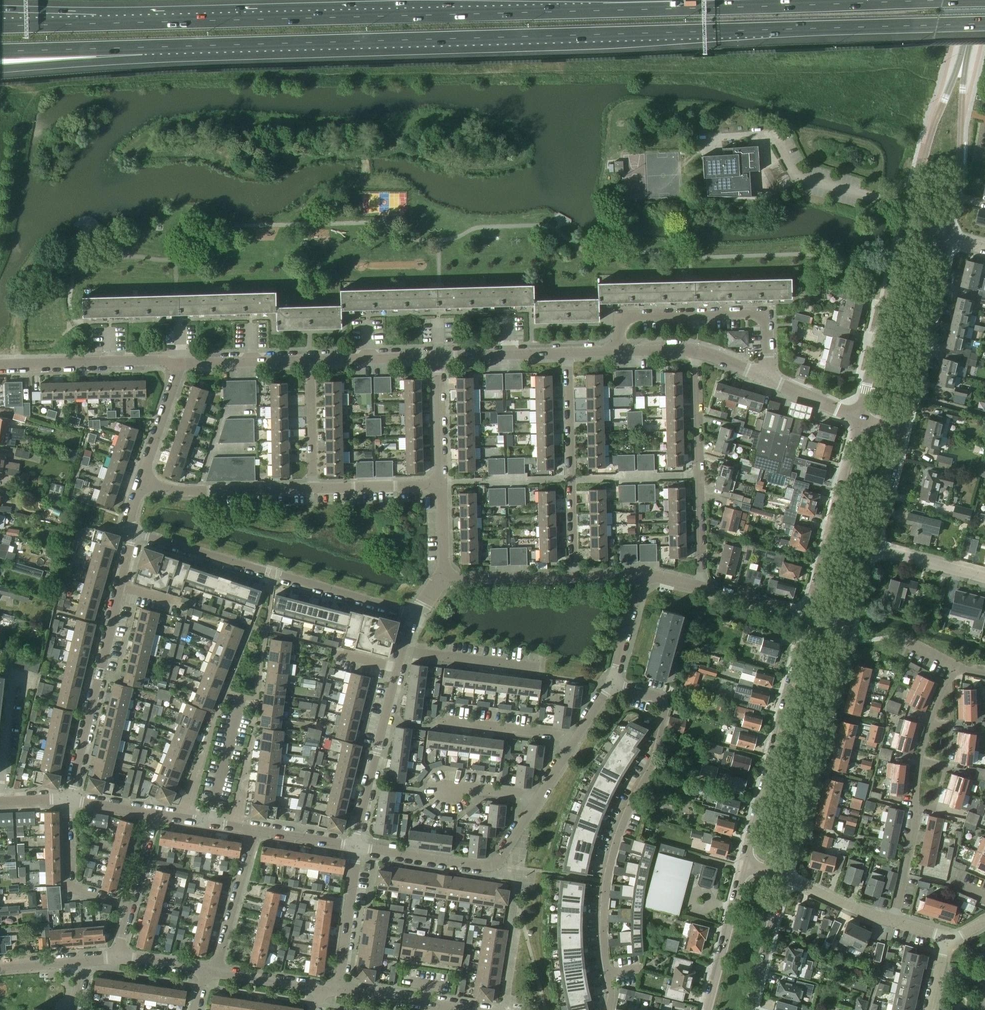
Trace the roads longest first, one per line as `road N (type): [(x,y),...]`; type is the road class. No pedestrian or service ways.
road 1 (motorway): [(942,0),(0,26)]
road 2 (motorway): [(142,48),(984,23)]
road 3 (residential): [(609,1009),(606,892),(667,699),(612,684)]
road 4 (tertiary): [(784,876),(868,547)]
road 5 (residential): [(411,612),(134,533)]
road 6 (residential): [(893,922),(933,713),(954,673),(984,674)]
road 7 (residential): [(67,800),(134,533)]
road 8 (tertiary): [(808,615),(745,865)]
road 9 (residential): [(698,586),(698,351)]
road 10 (residential): [(764,376),(762,313),(631,316),(621,328),(621,351)]
road 11 (residential): [(567,353),(574,578)]
road 12 (residential): [(357,847),(490,865),(540,797)]
road 13 (residential): [(357,847),(403,649)]
road 14 (tertiary): [(860,419),(808,615)]
road 15 (tertiary): [(897,430),(946,237)]
road 16 (tertiary): [(908,228),(860,419)]
road 17 (residential): [(0,365),(181,364)]
road 18 (tertiary): [(946,237),(963,61)]
road 19 (tertiary): [(963,61),(932,130),(908,228)]
road 20 (residential): [(143,479),(178,491),(314,488)]
road 21 (tertiary): [(745,865),(707,1009)]
road 22 (residential): [(132,904),(69,881),(67,800)]
road 23 (residential): [(215,971),(256,831)]
road 24 (residential): [(338,991),(357,847)]
road 25 (motorway): [(0,70),(142,48)]
road 26 (motorway): [(0,52),(142,48)]
road 27 (residential): [(438,720),(577,738)]
road 28 (tertiary): [(750,1009),(784,876)]
road 29 (residential): [(403,649),(539,666)]
road 30 (residential): [(209,824),(241,694)]
road 31 (residential): [(438,357),(567,353)]
road 32 (residential): [(181,364),(310,361)]
road 33 (residential): [(310,361),(438,357)]
road 34 (residential): [(310,361),(314,488)]
road 35 (residential): [(314,488),(441,484)]
road 36 (residential): [(441,484),(438,357)]
road 37 (residential): [(574,578),(448,575)]
road 38 (residential): [(143,479),(181,364)]
road 39 (tertiary): [(868,547),(897,430)]
road 40 (residential): [(984,578),(868,547)]

